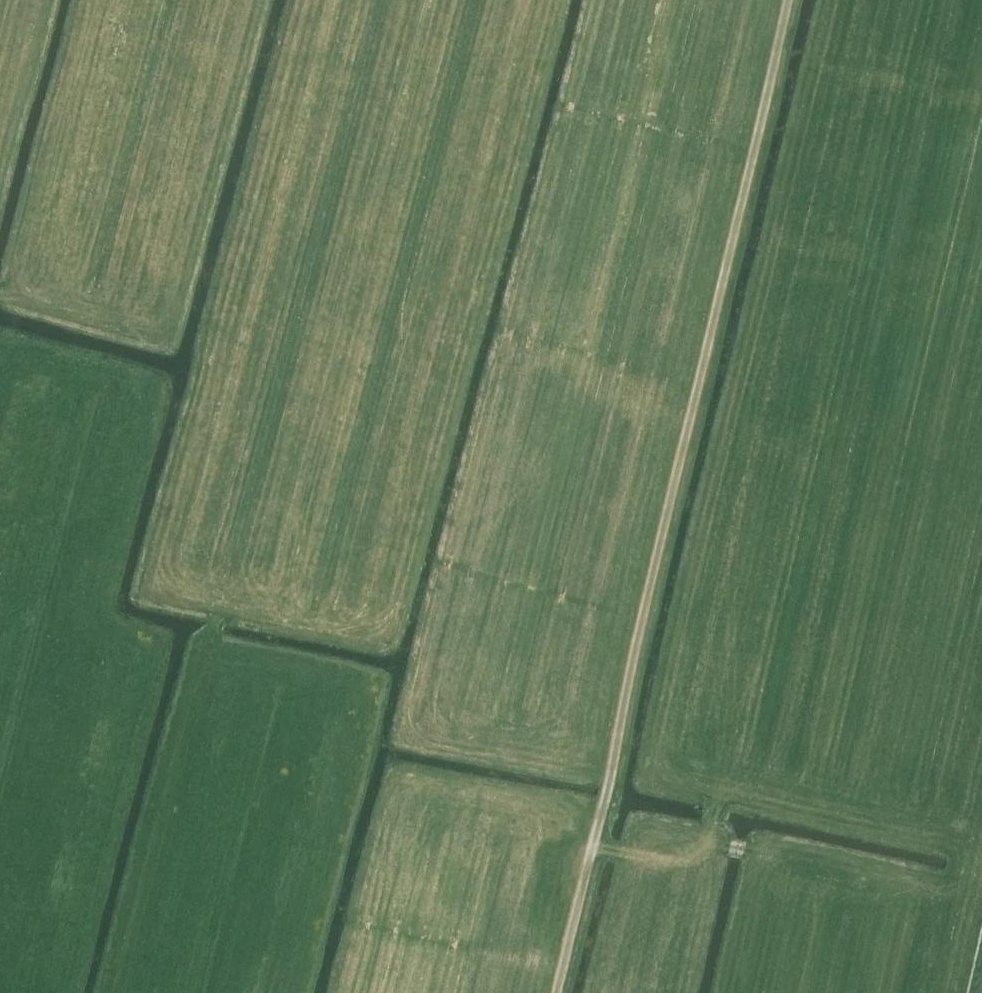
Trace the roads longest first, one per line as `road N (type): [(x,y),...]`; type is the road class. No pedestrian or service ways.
road 1 (track): [(784,0),(559,992)]

